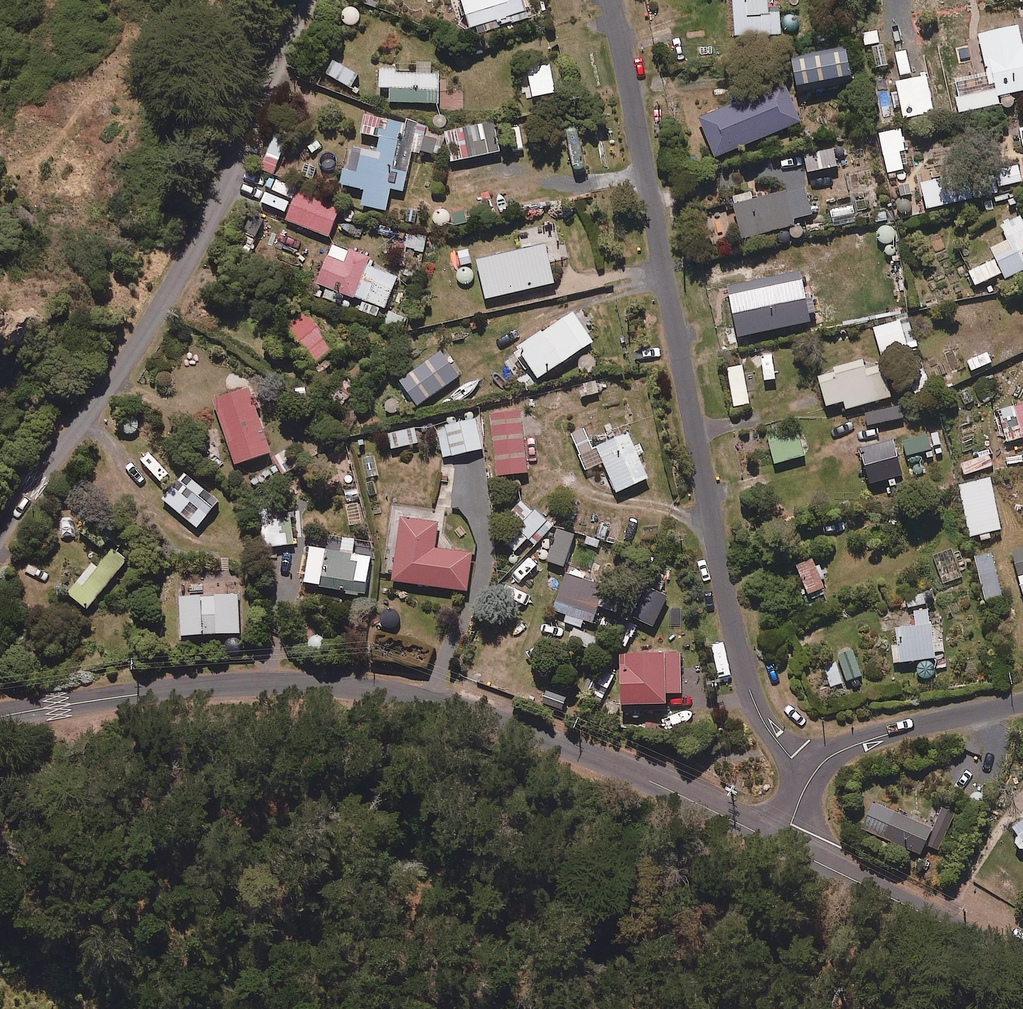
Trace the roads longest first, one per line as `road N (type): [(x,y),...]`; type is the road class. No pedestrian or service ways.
road 1 (secondary): [(0,719),(190,688),(303,684),(396,692),(554,742),(784,845)]
road 2 (residential): [(812,777),(768,731),(749,692),(612,0)]
road 3 (residential): [(0,536),(162,308),(228,189),(311,0)]
road 4 (secondary): [(784,845),(1022,961)]
road 5 (residential): [(812,777),(862,741),(1022,704)]

